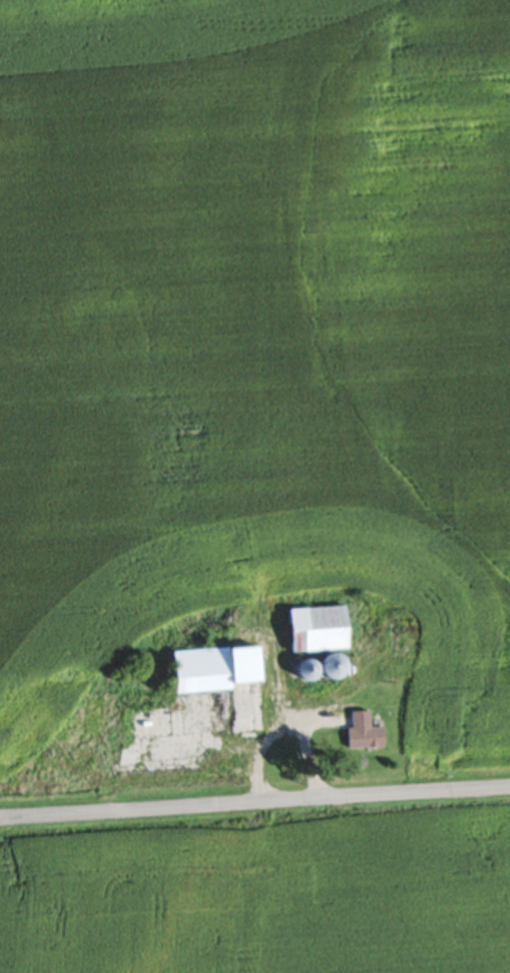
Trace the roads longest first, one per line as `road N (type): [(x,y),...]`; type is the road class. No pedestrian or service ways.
road 1 (residential): [(0,820),(509,787)]

